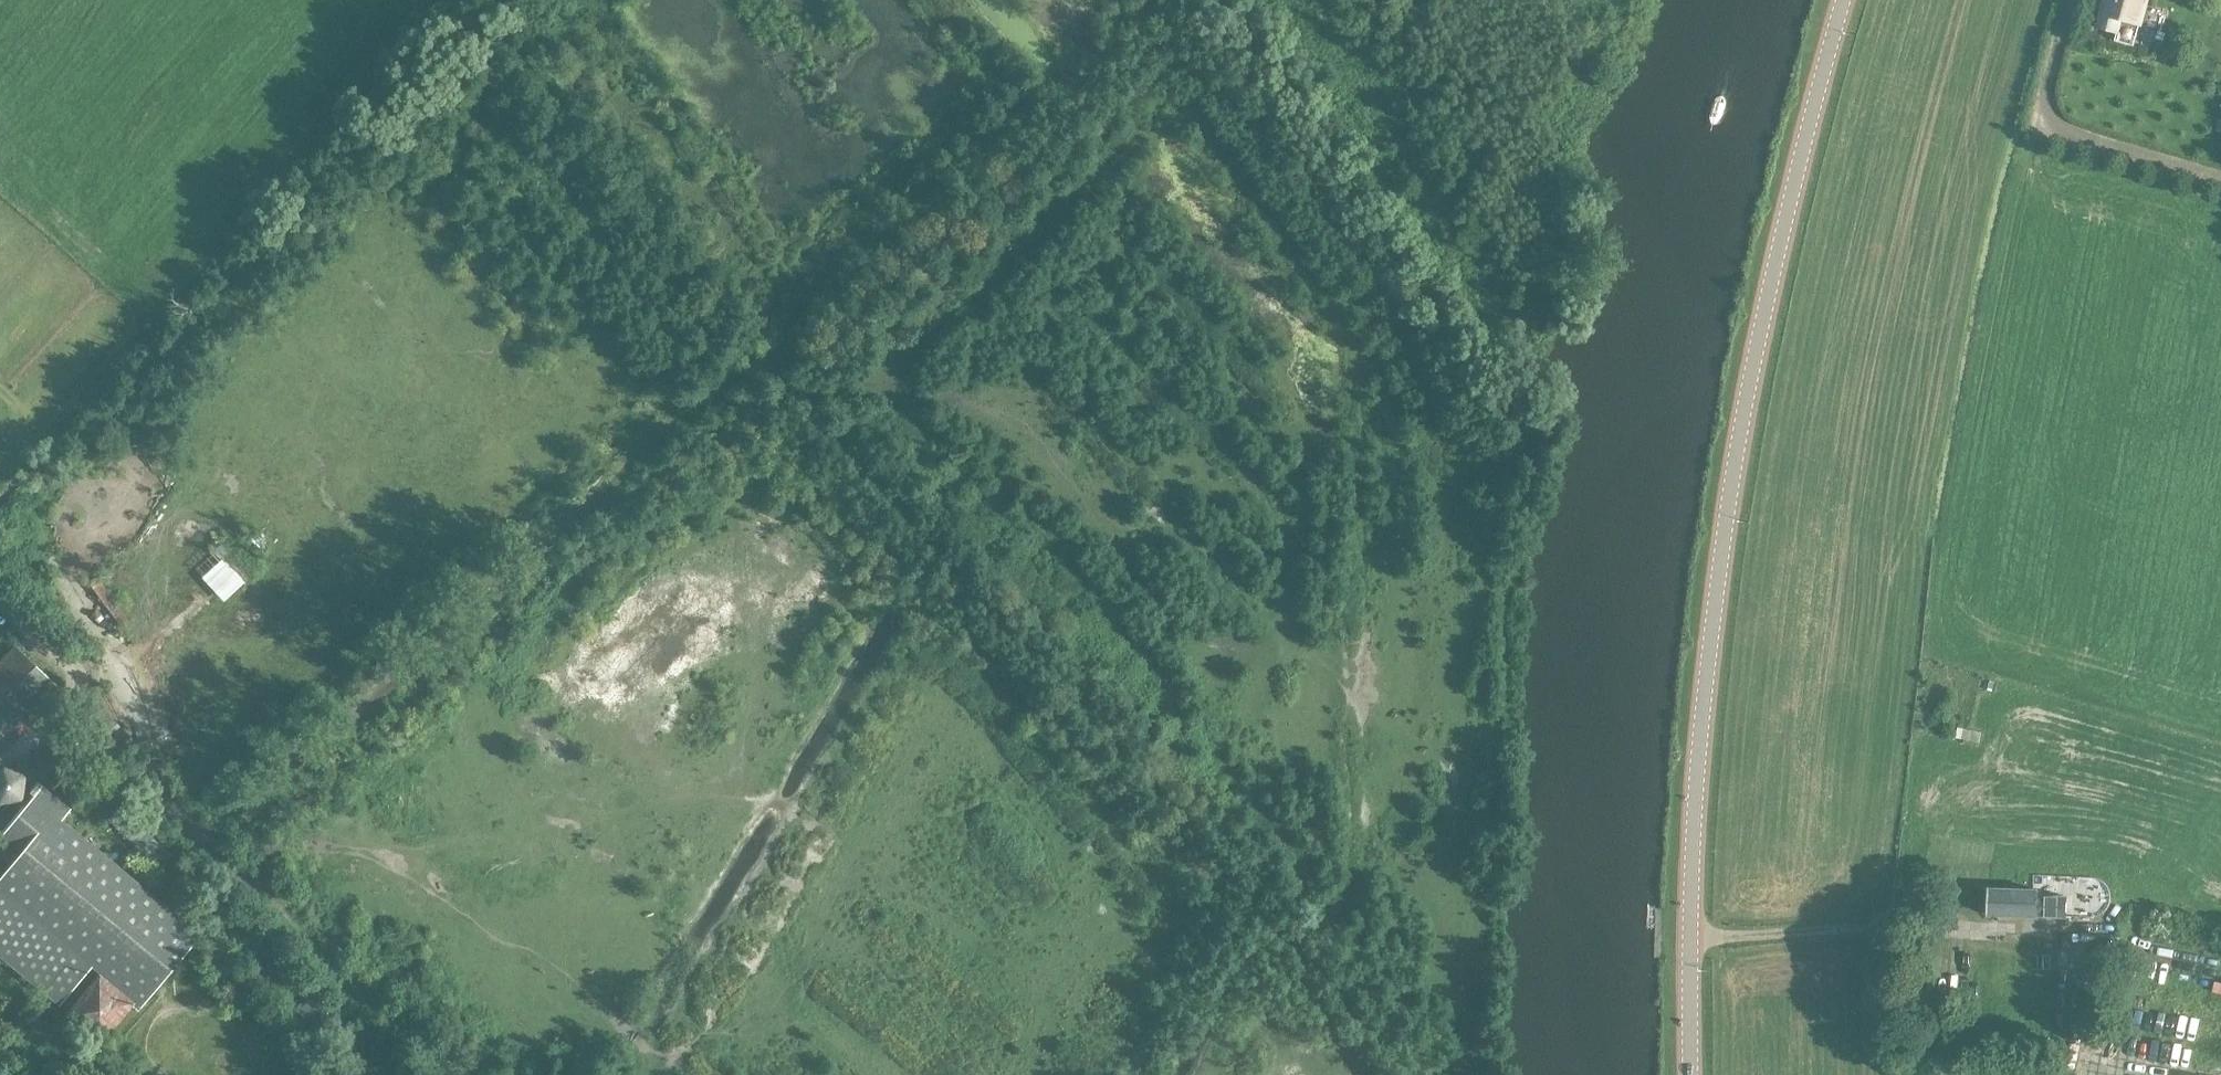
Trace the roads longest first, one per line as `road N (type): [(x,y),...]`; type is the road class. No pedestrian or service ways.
road 1 (tertiary): [(1695,1074),(1693,870),(1727,535),(1755,367),(1849,0)]

